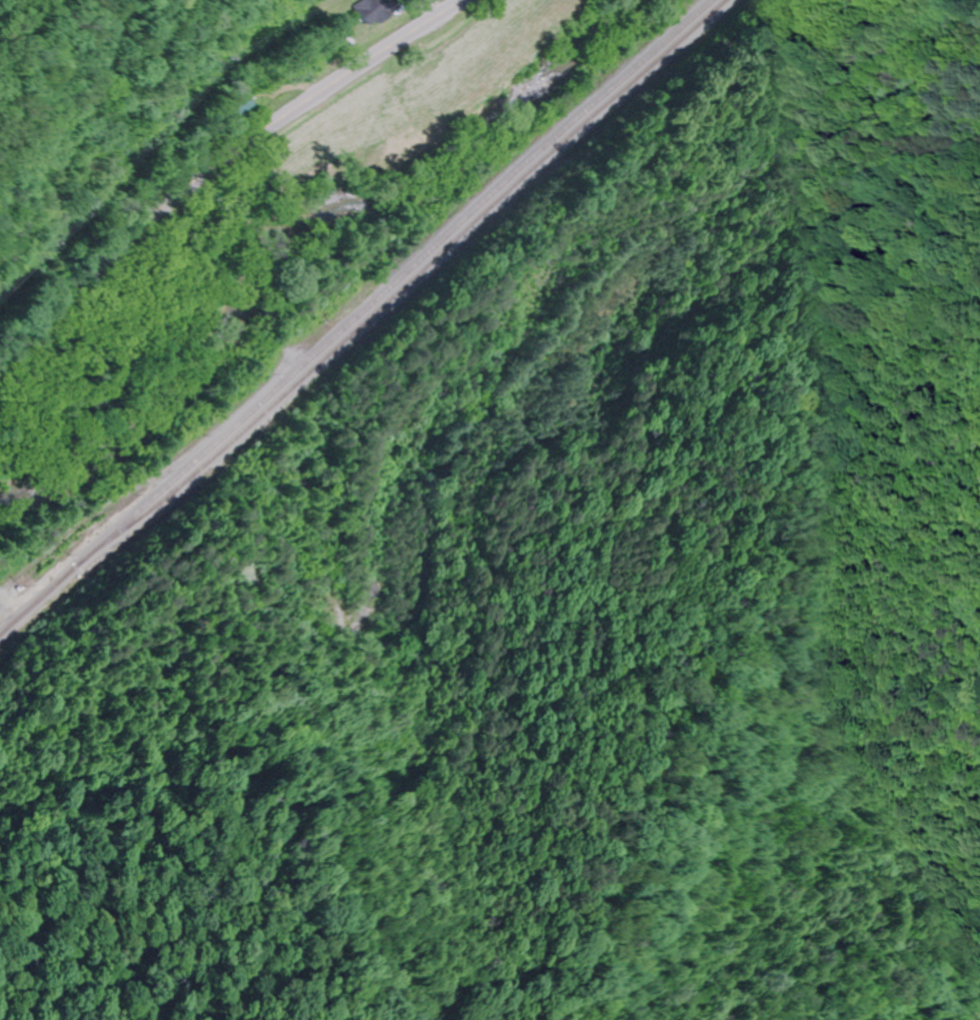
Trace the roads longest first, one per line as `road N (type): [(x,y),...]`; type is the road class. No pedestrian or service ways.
road 1 (secondary): [(0,368),(202,175),(463,0)]

